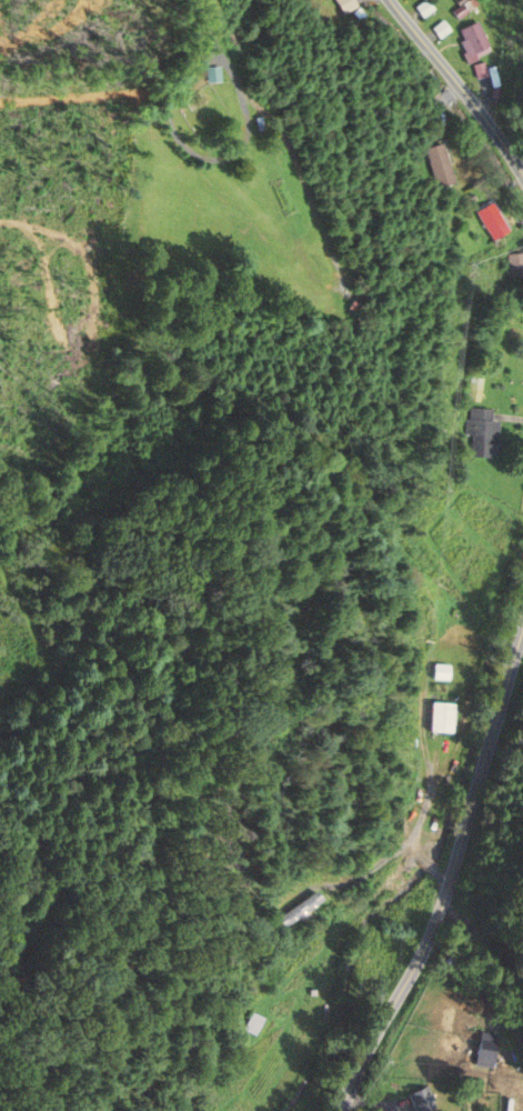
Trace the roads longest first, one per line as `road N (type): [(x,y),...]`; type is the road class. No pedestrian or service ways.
road 1 (residential): [(341,1110),(437,919),(522,625)]
road 2 (residential): [(522,176),(390,0)]

